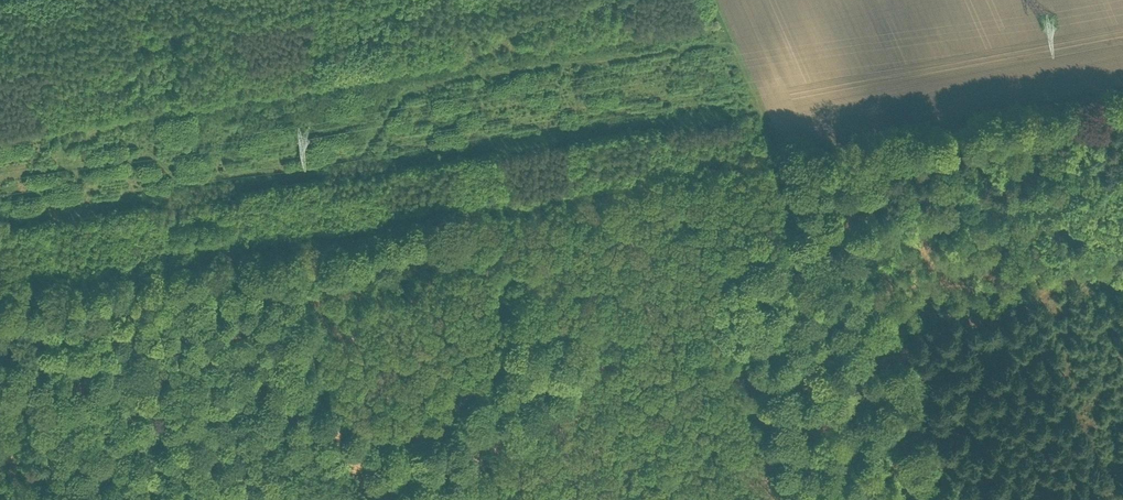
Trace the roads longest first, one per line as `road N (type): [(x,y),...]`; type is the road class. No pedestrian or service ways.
road 1 (track): [(955,499),(854,141),(16,295)]
road 2 (track): [(1122,91),(854,141)]
road 3 (track): [(107,499),(16,295)]

